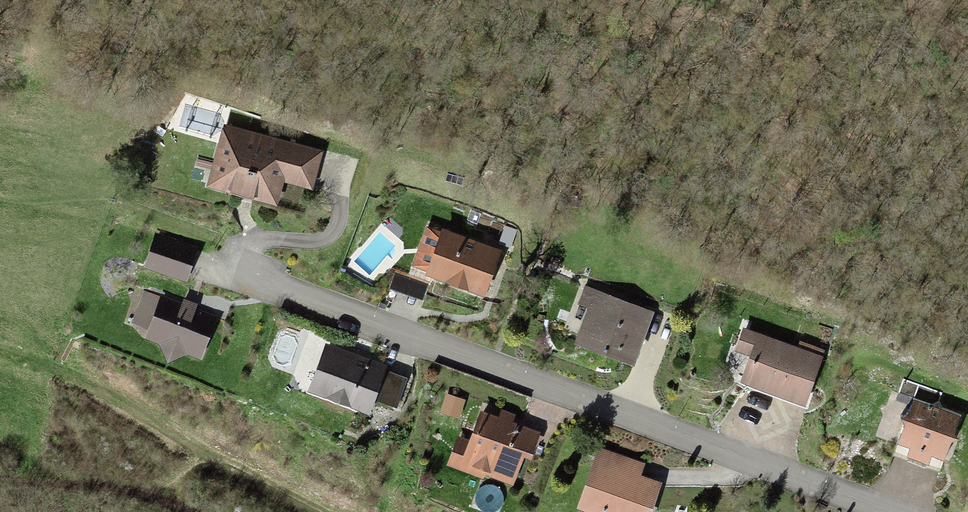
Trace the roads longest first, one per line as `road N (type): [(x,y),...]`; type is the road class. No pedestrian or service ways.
road 1 (residential): [(260,283),(869,511)]
road 2 (track): [(318,511),(61,378)]

